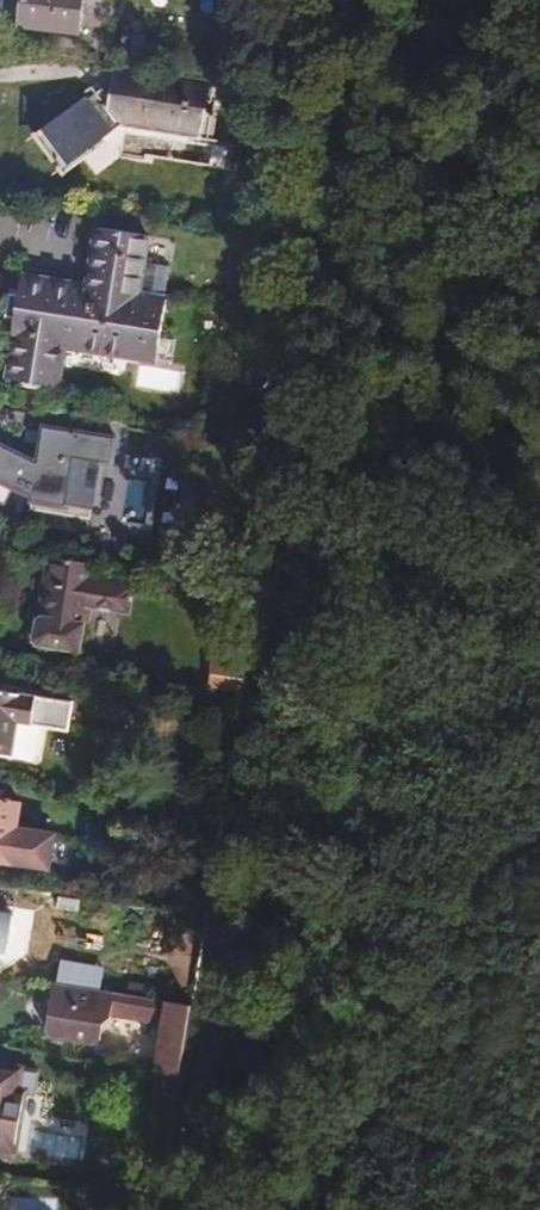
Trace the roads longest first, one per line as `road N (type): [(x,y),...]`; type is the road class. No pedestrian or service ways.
road 1 (track): [(186,1209),(284,678),(384,0)]

